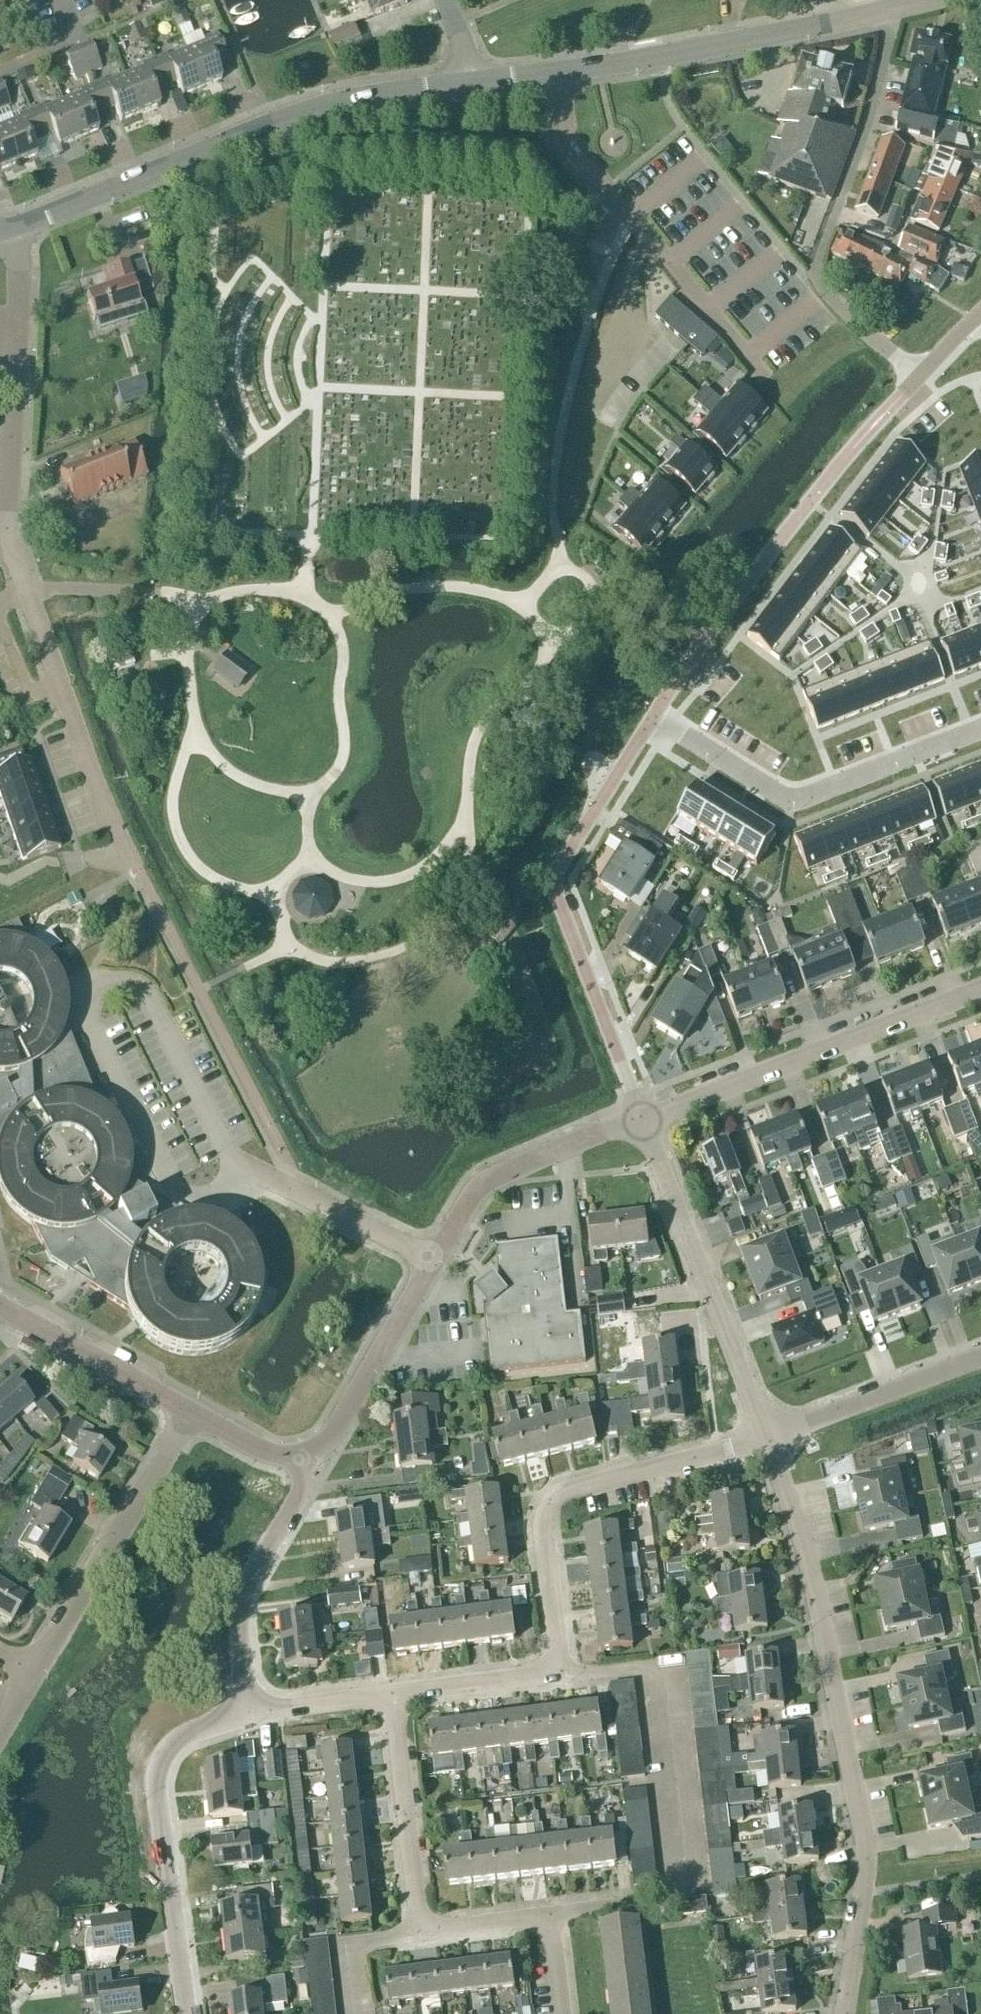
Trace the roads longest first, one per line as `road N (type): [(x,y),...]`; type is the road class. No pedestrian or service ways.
road 1 (residential): [(768,1439),(820,1610),(866,1858),(845,2013)]
road 2 (tertiary): [(13,230),(283,117),(384,92),(475,82)]
road 3 (residential): [(552,1922),(575,1907),(688,1892),(663,1667),(559,1672)]
road 4 (residential): [(642,1119),(565,892),(567,861),(653,720)]
road 5 (residential): [(886,10),(880,84),(816,272),(824,291),(917,373)]
road 6 (residential): [(559,1672),(545,1524),(551,1502),(768,1439)]
road 7 (residential): [(653,720),(884,412)]
road 8 (residential): [(764,377),(564,135),(557,74)]
road 9 (residential): [(653,720),(787,805),(980,733)]
road 10 (tertiary): [(642,1119),(980,988)]
road 11 (residential): [(134,863),(68,718),(7,536)]
road 12 (residential): [(188,2013),(158,1777),(182,1745),(242,1711)]
road 13 (residential): [(642,1119),(768,1439)]
road 14 (tertiary): [(886,10),(557,74)]
road 15 (residential): [(30,1675),(190,1412)]
road 16 (residential): [(7,536),(18,292),(13,230)]
road 17 (tertiary): [(435,1260),(470,1200),(506,1173),(642,1119)]
road 18 (residential): [(242,1711),(240,1623),(248,1588),(305,1468)]
road 19 (residential): [(423,1938),(390,1693)]
road 20 (tertiary): [(305,1468),(333,1437),(435,1260)]
road 21 (residential): [(980,1357),(768,1439)]
road 22 (tertiary): [(0,1301),(190,1412)]
road 23 (residential): [(390,1693),(559,1672)]
road 24 (residential): [(435,1260),(283,1186)]
road 25 (residential): [(242,1711),(390,1693)]
road 26 (residential): [(363,2013),(355,1950),(423,1938)]
road 27 (residential): [(423,1938),(552,1922)]
road 28 (tertiary): [(190,1412),(305,1468)]

